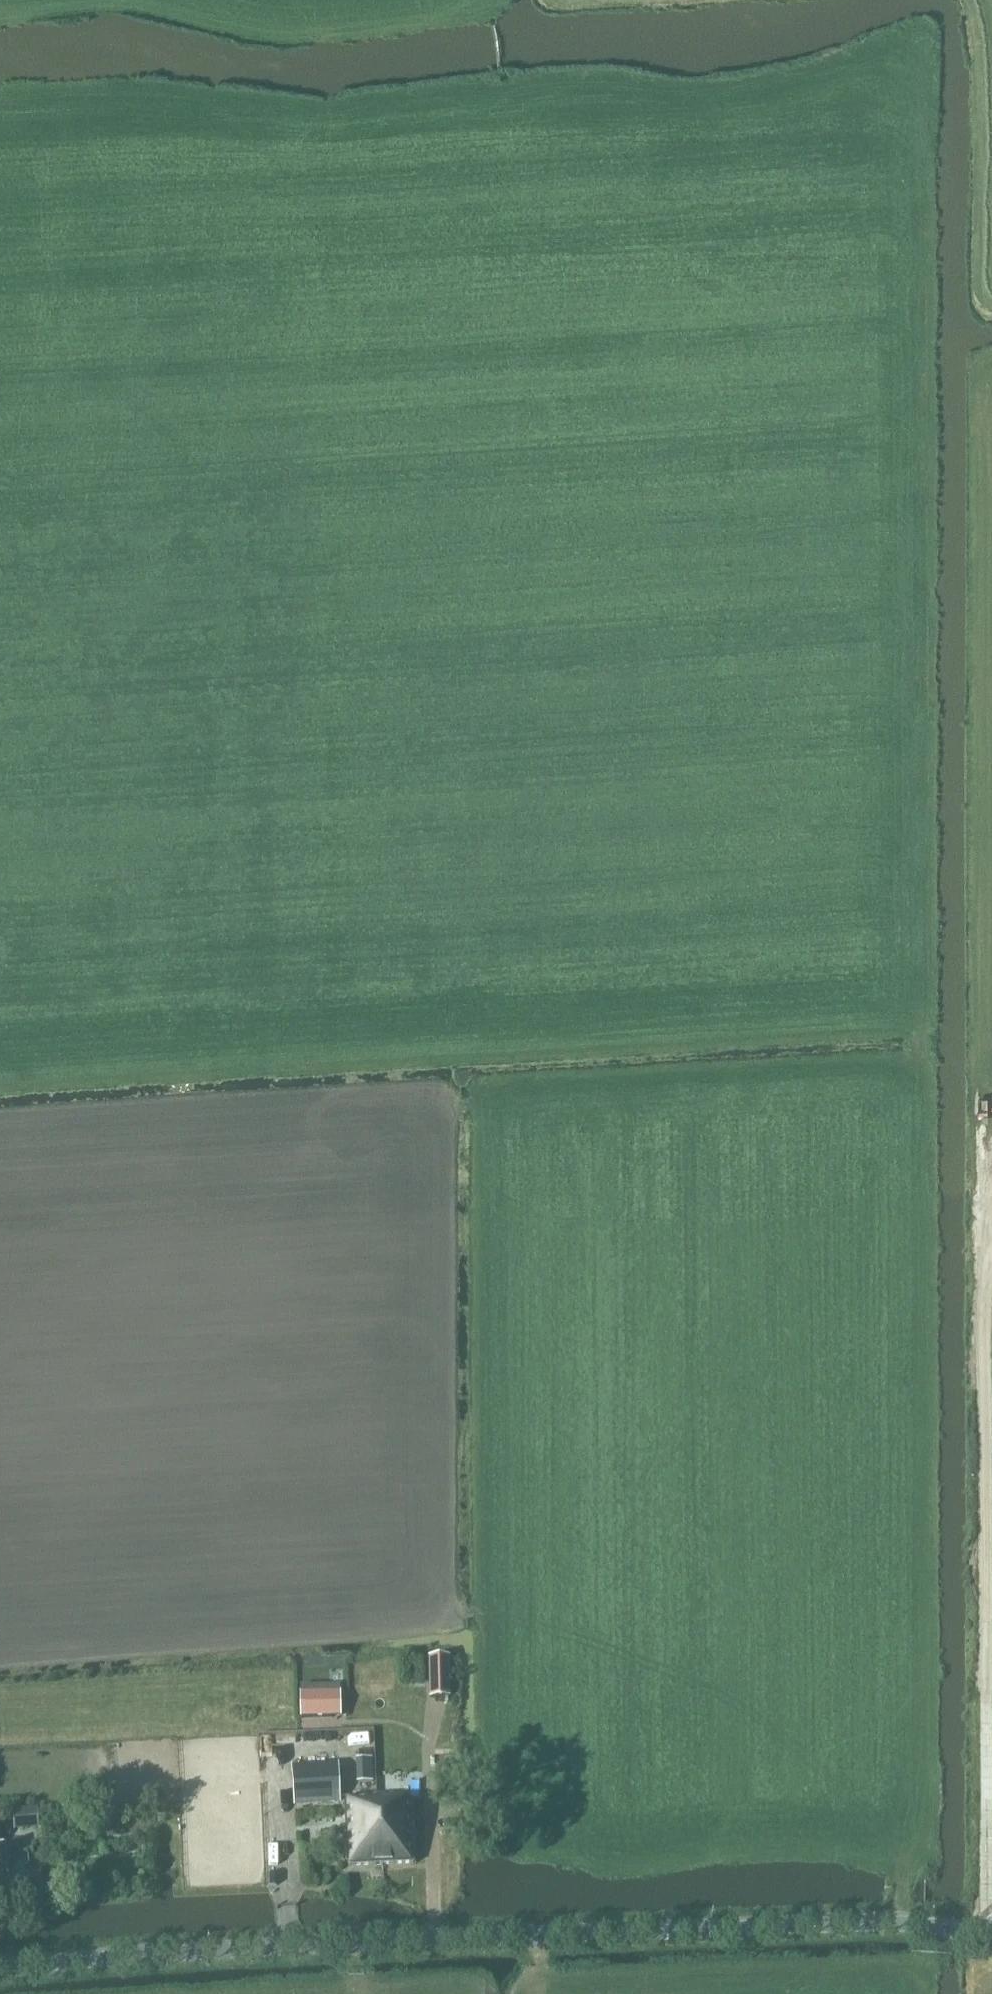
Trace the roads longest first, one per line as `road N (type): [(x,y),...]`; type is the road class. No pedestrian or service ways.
road 1 (tertiary): [(0,1970),(259,1949),(899,1923),(991,1940)]
road 2 (track): [(925,1732),(922,1827),(905,1862),(899,1923)]

